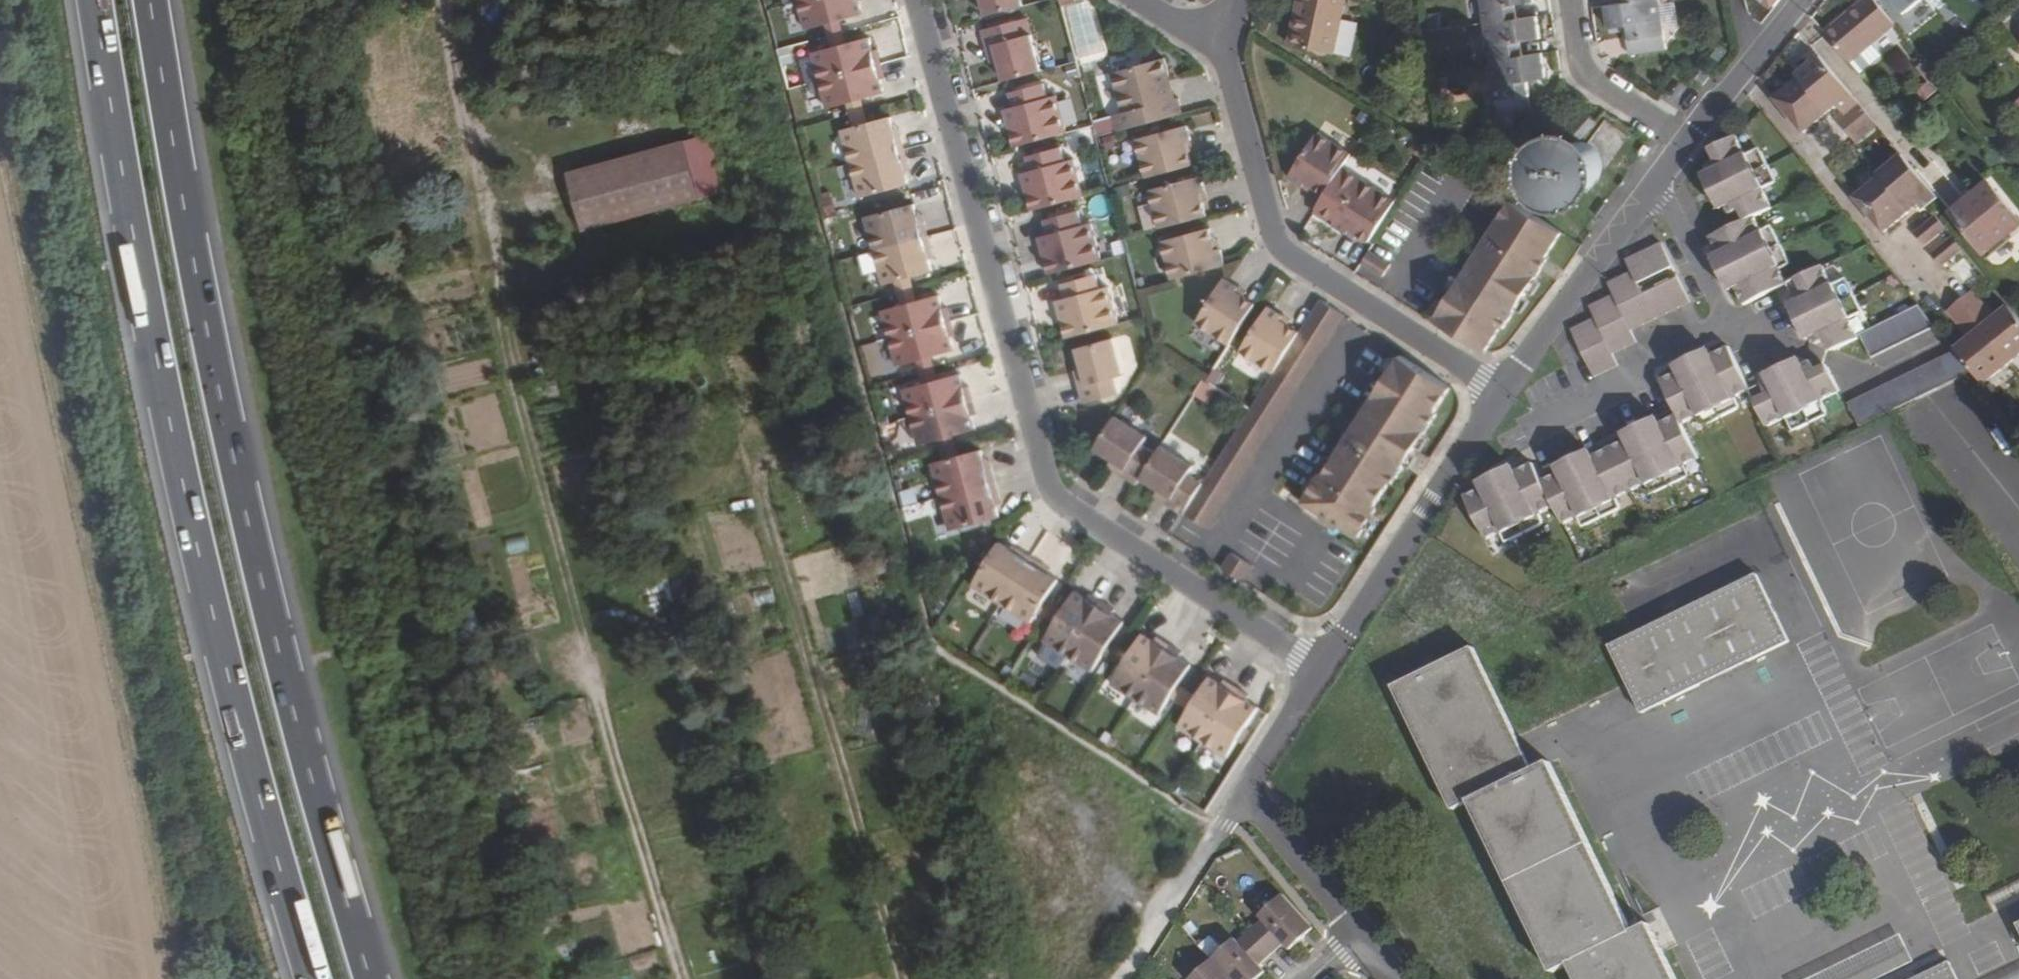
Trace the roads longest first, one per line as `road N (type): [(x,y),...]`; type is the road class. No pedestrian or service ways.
road 1 (track): [(687,978),(530,419),(447,0)]
road 2 (trunk): [(369,978),(242,503),(188,239),(152,0)]
road 3 (trunk): [(96,0),(134,248),(187,513),(312,978)]
road 4 (track): [(175,978),(0,136)]
road 5 (residential): [(918,0),(1058,517),(1323,670)]
road 6 (track): [(755,465),(904,978)]
road 7 (residential): [(1227,50),(1276,245),(1500,393)]
road 8 (residential): [(1500,393),(1323,670)]
road 9 (residential): [(1323,670),(1247,790),(1359,932)]
road 10 (residential): [(1687,140),(1500,393)]
road 11 (track): [(1247,790),(1122,978)]
road 12 (residential): [(1687,140),(1585,74),(1567,0)]
road 13 (residential): [(1800,0),(1687,140)]

